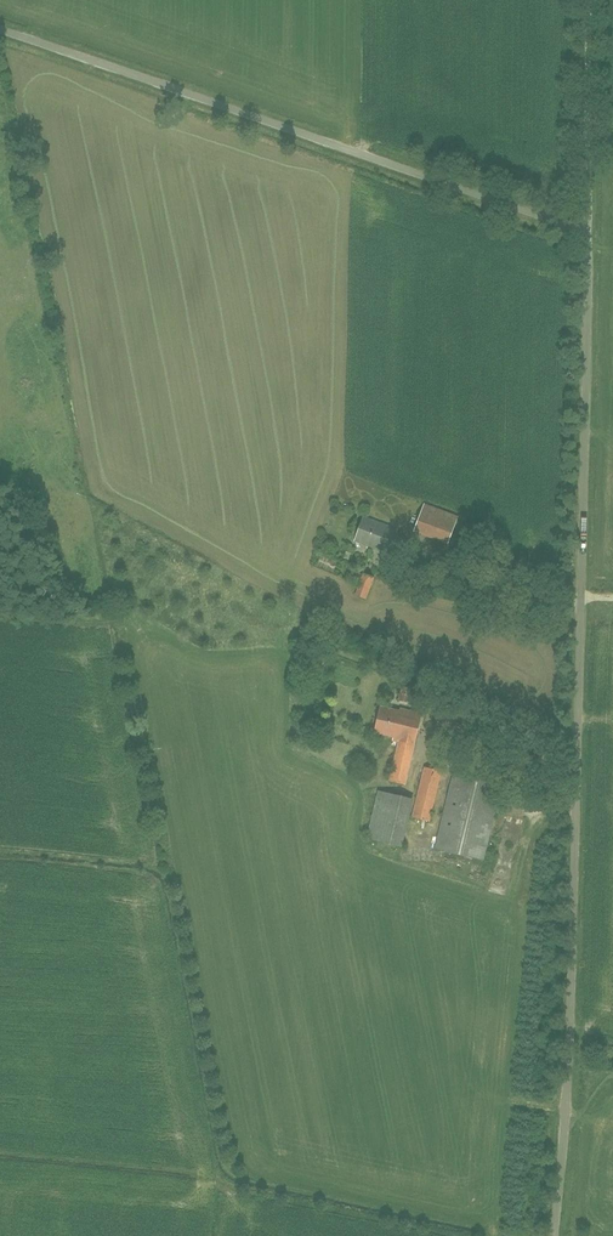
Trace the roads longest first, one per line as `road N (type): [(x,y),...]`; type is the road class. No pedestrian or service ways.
road 1 (residential): [(550,1235),(579,873),(589,232)]
road 2 (unclassified): [(589,232),(0,31)]
road 3 (track): [(589,232),(589,0)]

